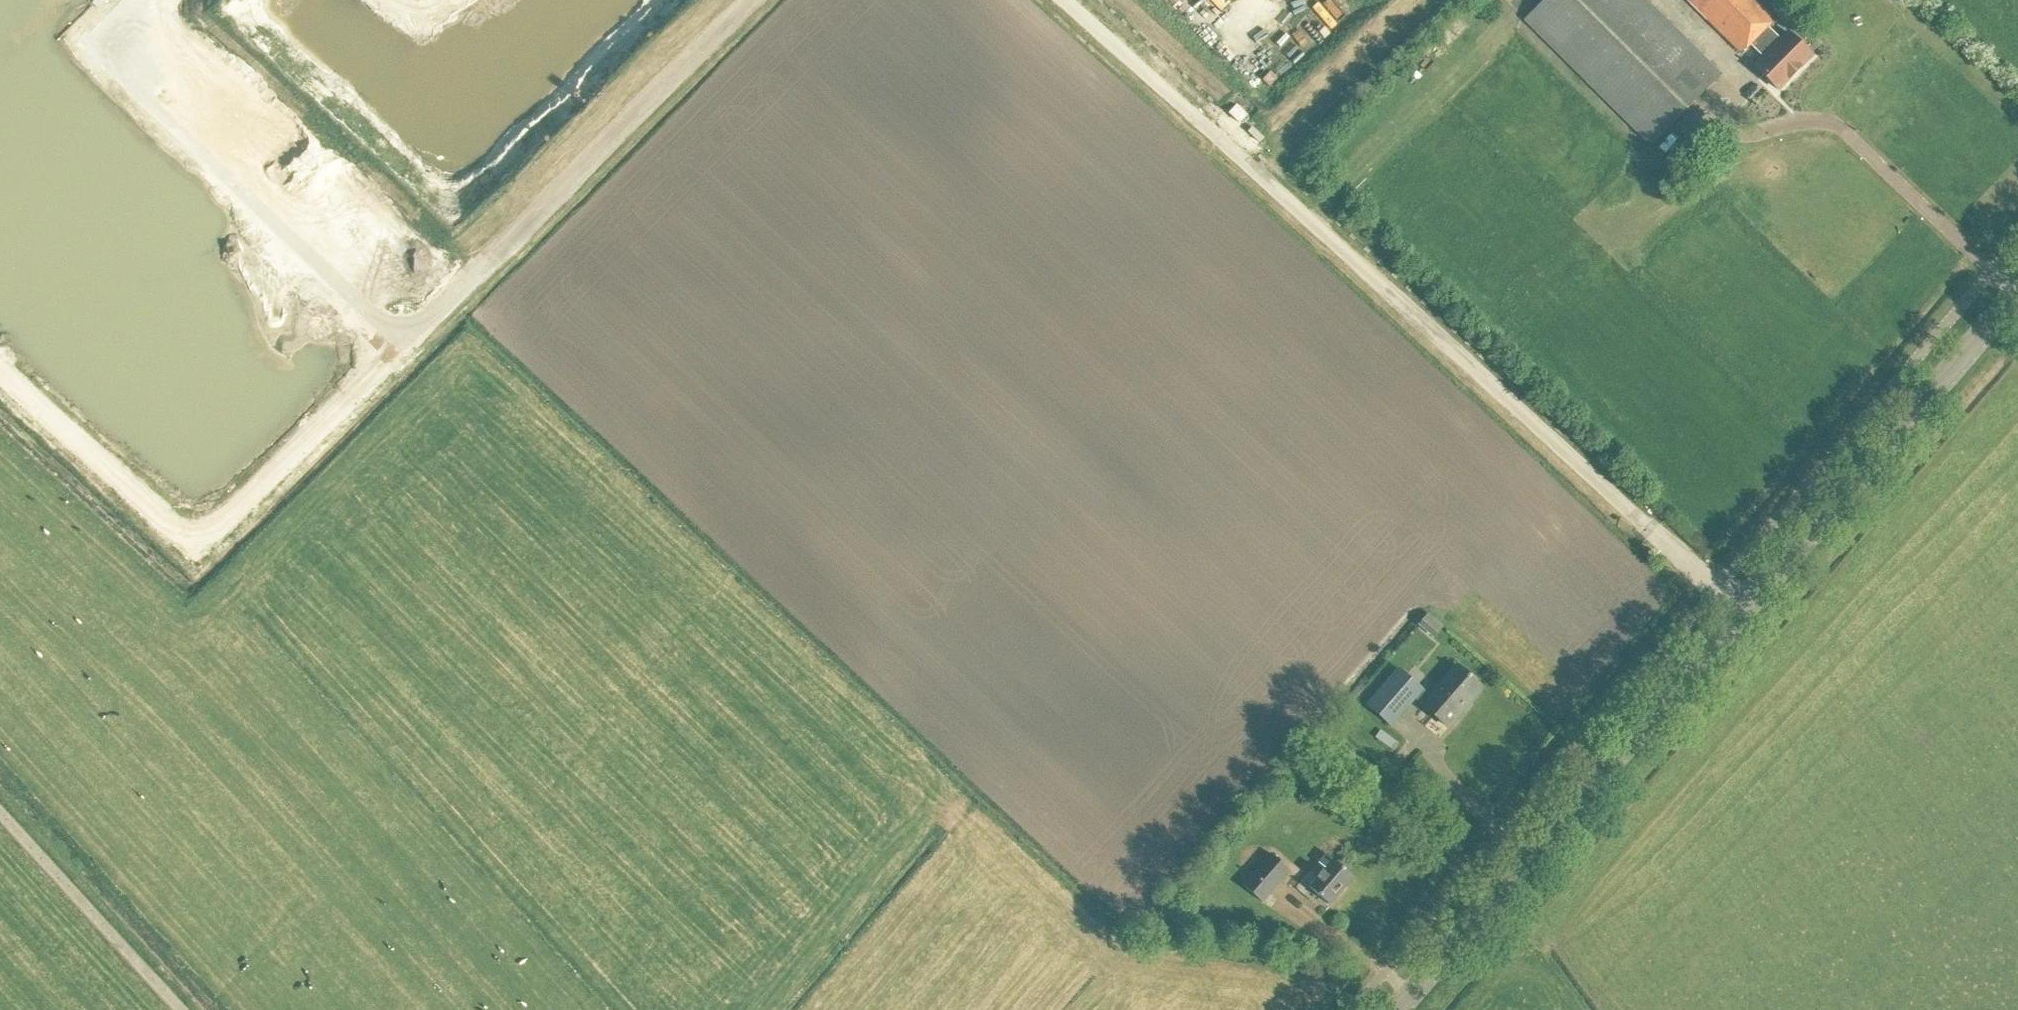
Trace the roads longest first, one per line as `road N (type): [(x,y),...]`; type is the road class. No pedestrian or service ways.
road 1 (primary): [(1396,1009),(2017,291)]
road 2 (track): [(406,340),(203,543),(173,538),(0,380)]

